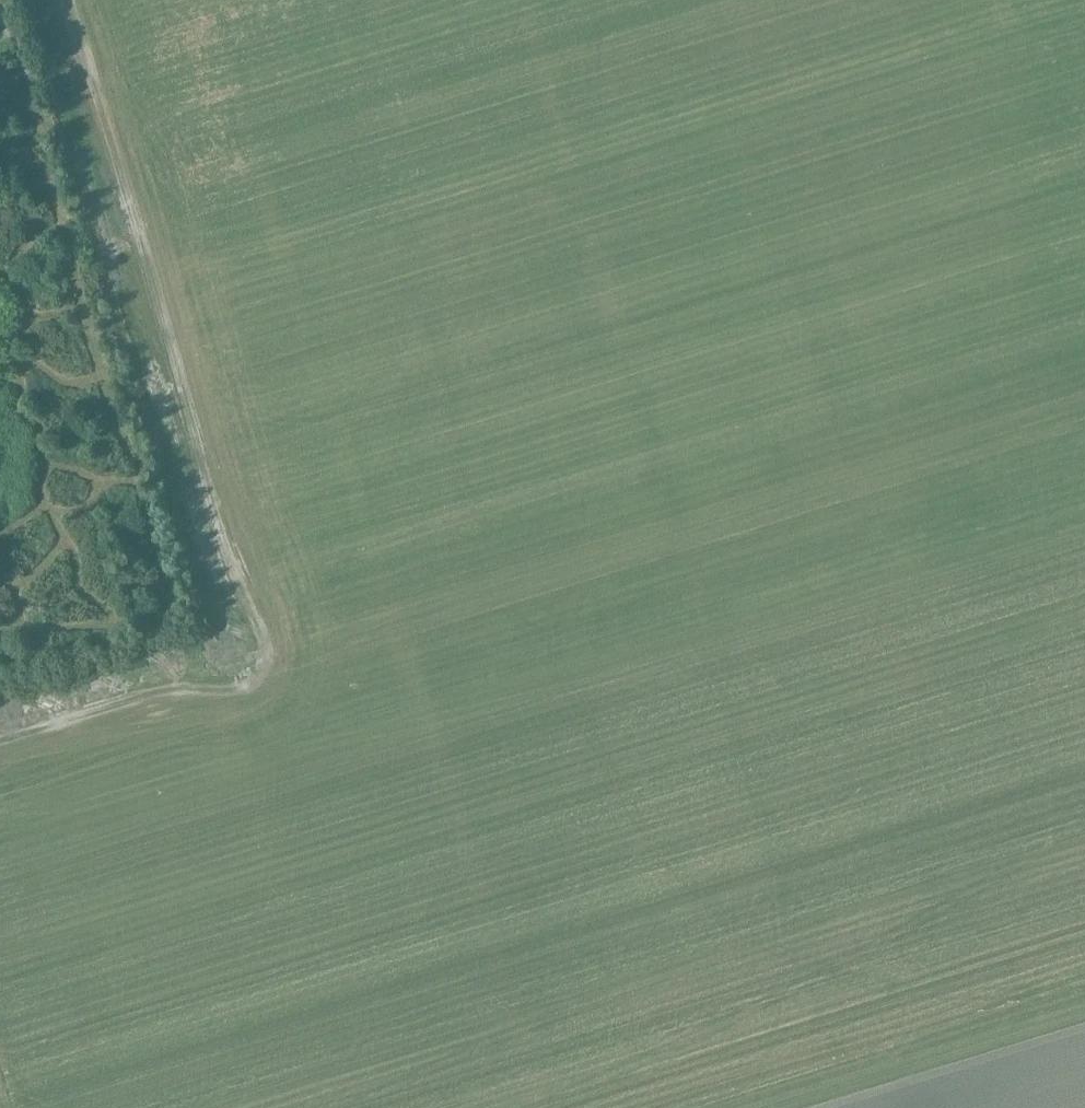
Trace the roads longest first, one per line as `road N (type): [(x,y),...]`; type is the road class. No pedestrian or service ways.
road 1 (track): [(1084,422),(259,683),(0,742)]

